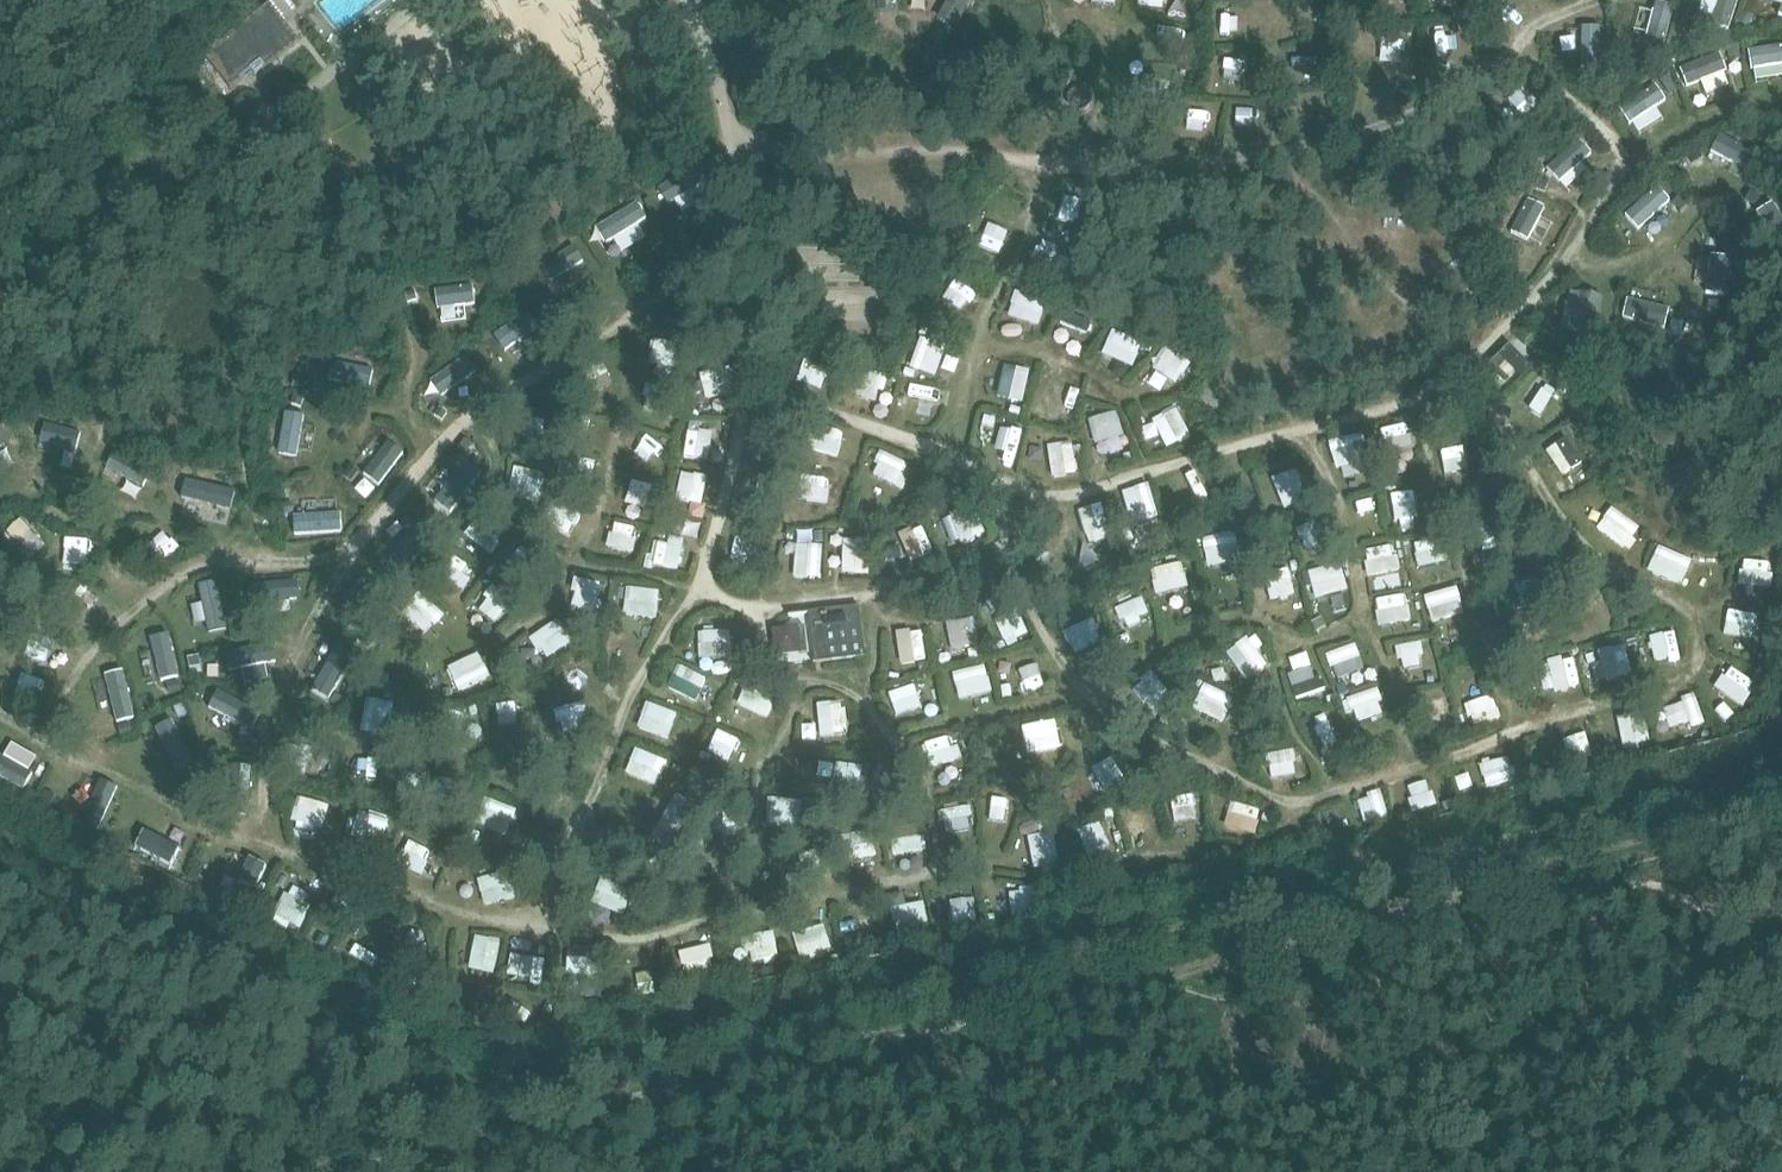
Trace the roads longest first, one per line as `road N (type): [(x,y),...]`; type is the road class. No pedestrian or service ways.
road 1 (track): [(1213,851),(1280,832),(1306,808),(1492,729),(1665,672),(1683,654),(1680,621),(1544,517),(1452,386),(1558,270),(1634,162),(1495,60),(1402,119),(1252,161),(1095,170),(742,125)]
road 2 (track): [(1781,821),(1208,972),(765,1069)]
road 3 (track): [(0,710),(284,854),(314,850),(444,907),(663,929),(993,873)]
road 4 (track): [(759,222),(466,417),(358,554),(171,573),(118,619),(39,735)]
road 5 (track): [(761,610),(880,602),(975,572),(1092,500),(1334,416),(1452,386)]
road 6 (track): [(900,766),(1092,700),(1063,673),(1004,554),(993,473),(952,438),(751,379)]
road 7 (track): [(765,1069),(333,1171)]
road 8 (track): [(675,272),(568,561),(499,655)]
road 9 (track): [(284,664),(313,711),(494,748),(530,735),(616,755)]
road 10 (track): [(1205,650),(1092,700),(1306,808)]
road 11 (track): [(1394,770),(1303,425)]
road 12 (track): [(1492,729),(1378,405)]
road 13 (track): [(358,554),(284,664),(261,732),(258,774),(284,854)]
road 14 (track): [(952,438),(991,292),(1082,169)]
road 15 (track): [(959,879),(922,787),(900,766),(881,706),(880,602)]
road 16 (track): [(742,125),(769,272),(751,379)]
road 17 (track): [(237,140),(174,170),(0,209)]
road 18 (track): [(417,0),(237,140)]
road 19 (track): [(751,379),(697,593)]
road 20 (track): [(697,593),(603,780)]
road 21 (track): [(778,736),(783,677),(768,658),(761,610),(697,593)]
road 22 (track): [(603,780),(523,917)]
road 23 (track): [(1634,162),(1669,131),(1713,110),(1774,97)]
road 24 (track): [(1495,60),(1530,23),(1616,0)]
road 25 (track): [(742,125),(688,0)]

